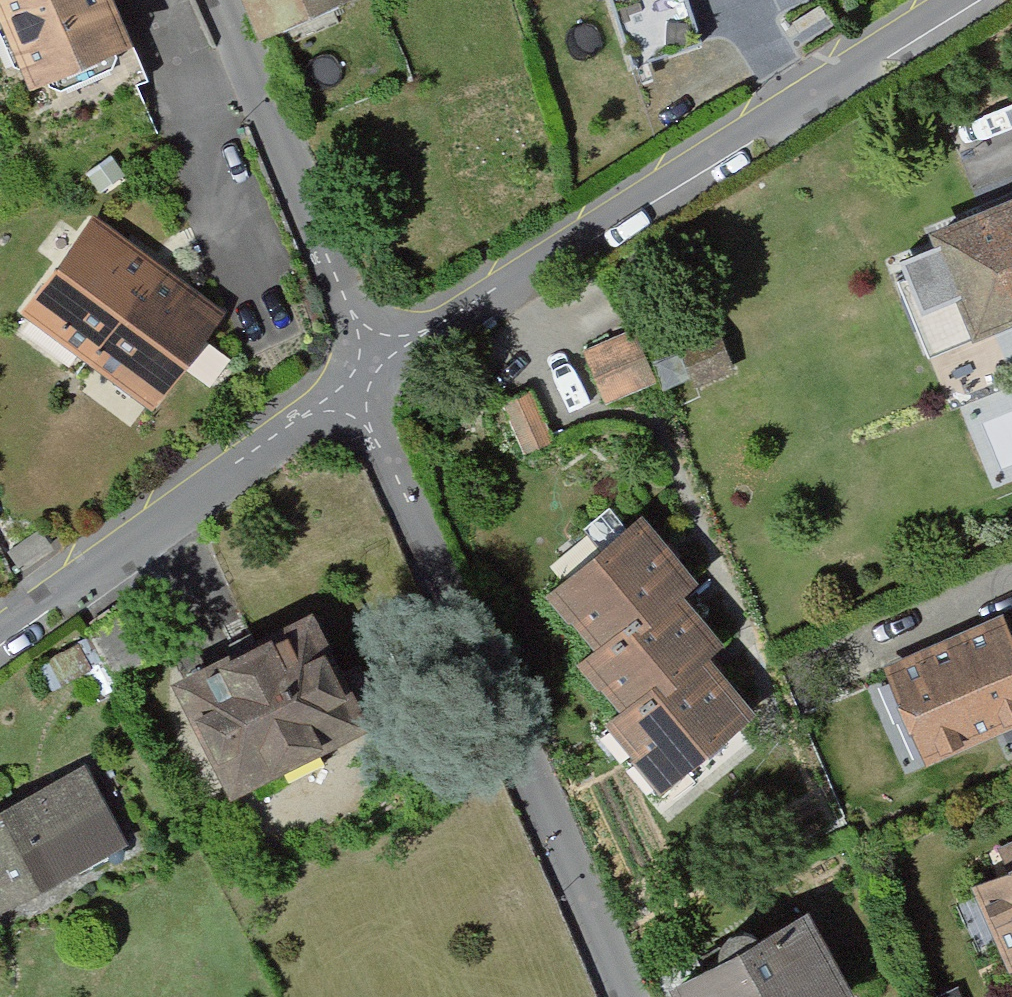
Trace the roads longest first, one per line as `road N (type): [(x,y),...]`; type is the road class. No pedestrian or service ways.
road 1 (residential): [(346,375),(620,996)]
road 2 (residential): [(371,356),(945,0)]
road 3 (residential): [(0,625),(346,375)]
road 4 (residential): [(217,0),(371,356)]

